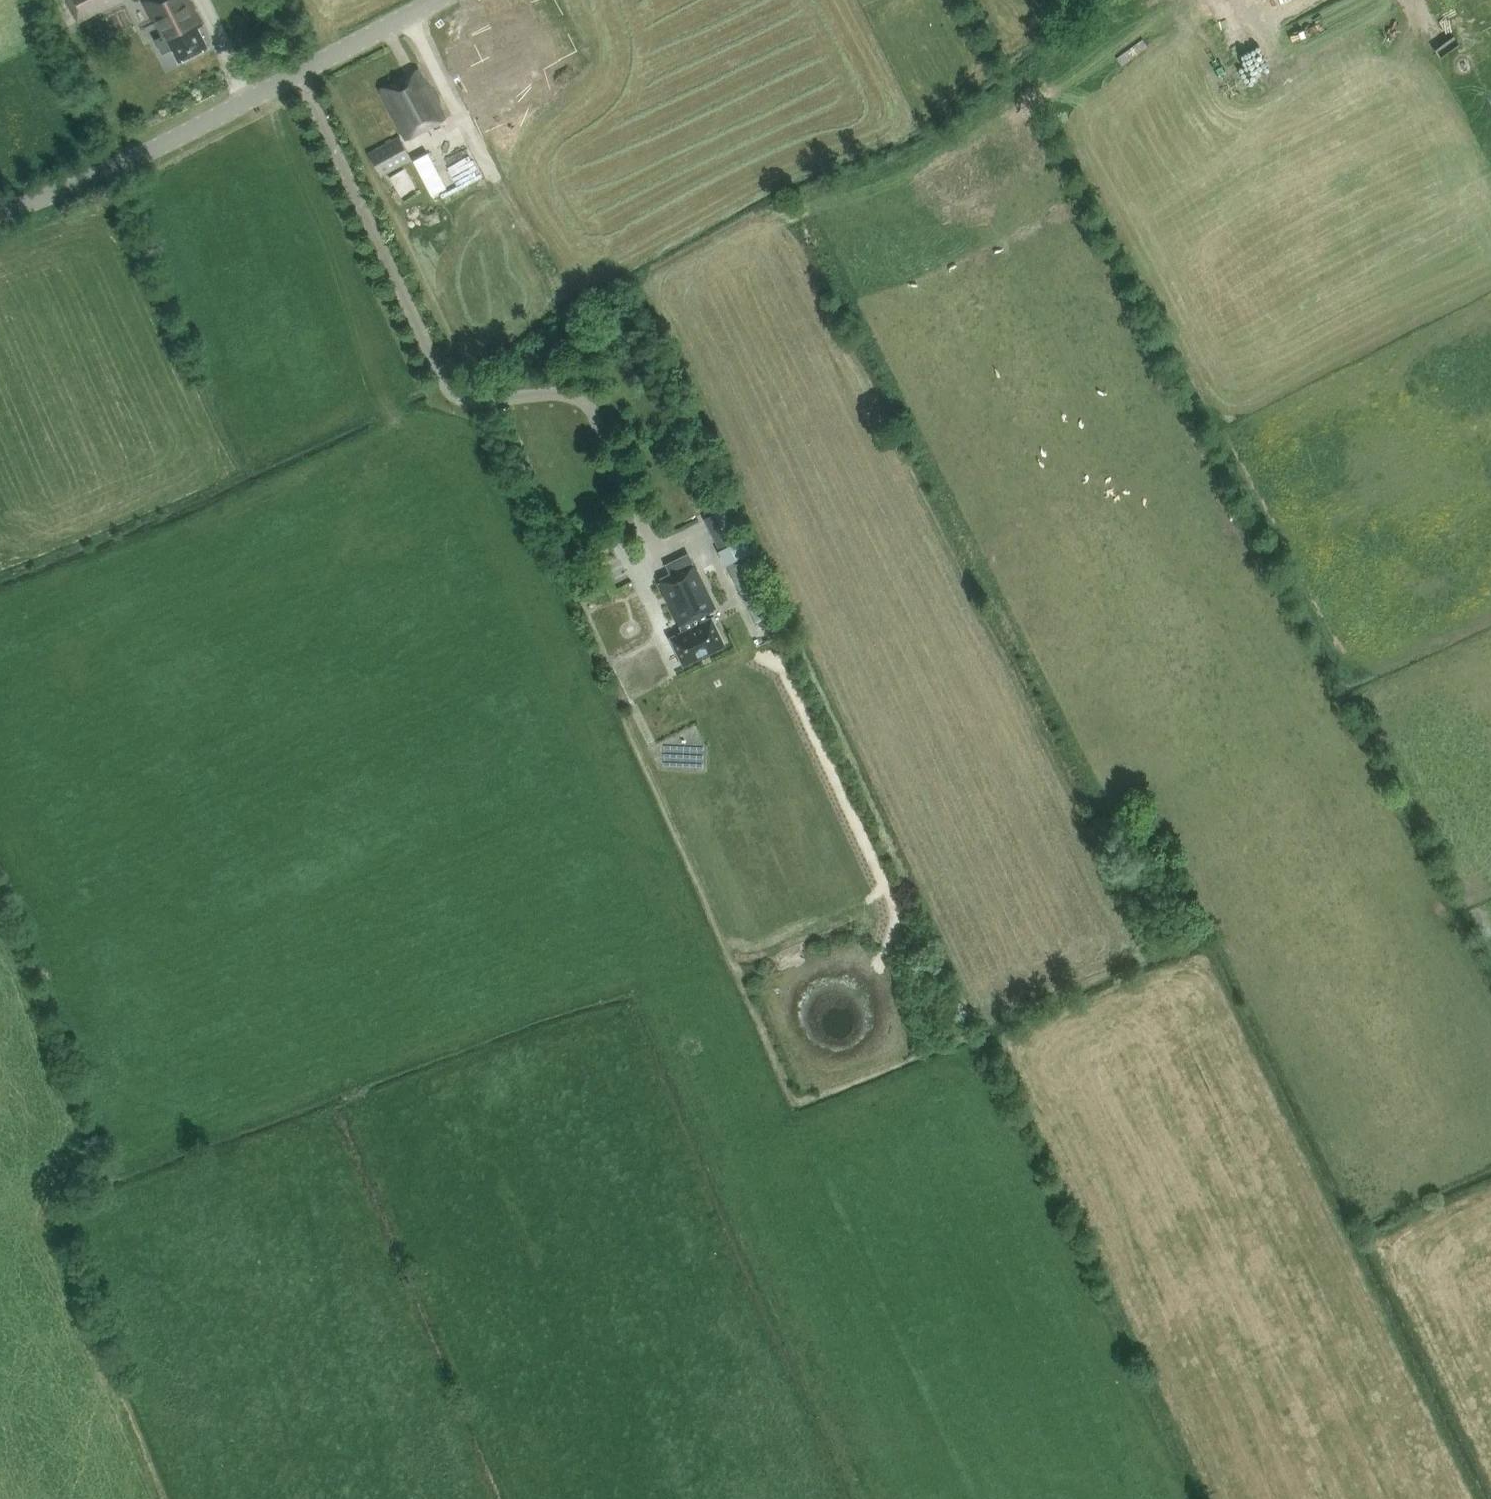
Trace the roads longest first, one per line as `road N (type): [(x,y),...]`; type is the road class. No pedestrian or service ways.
road 1 (track): [(622,481),(565,309),(484,152),(469,148),(403,19)]
road 2 (tertiary): [(0,215),(137,161),(438,0)]

